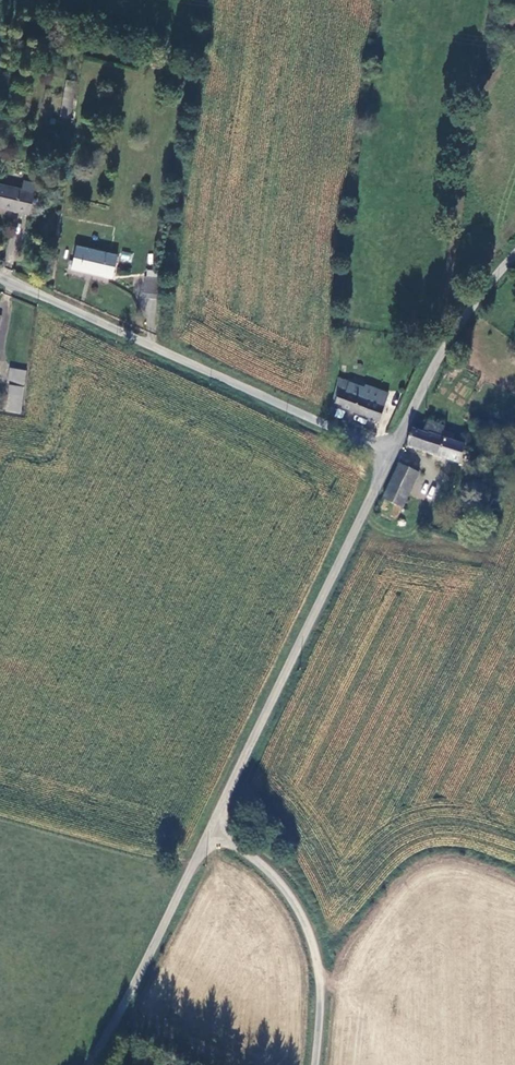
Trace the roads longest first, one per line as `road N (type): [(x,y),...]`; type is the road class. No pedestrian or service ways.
road 1 (unclassified): [(391,456),(0,277)]
road 2 (unclassified): [(212,829),(391,456)]
road 3 (unclassified): [(212,829),(289,890),(311,934),(321,973),(314,1064)]
road 4 (unclassified): [(88,1064),(212,829)]
road 5 (unclassified): [(391,456),(445,347),(514,256)]

